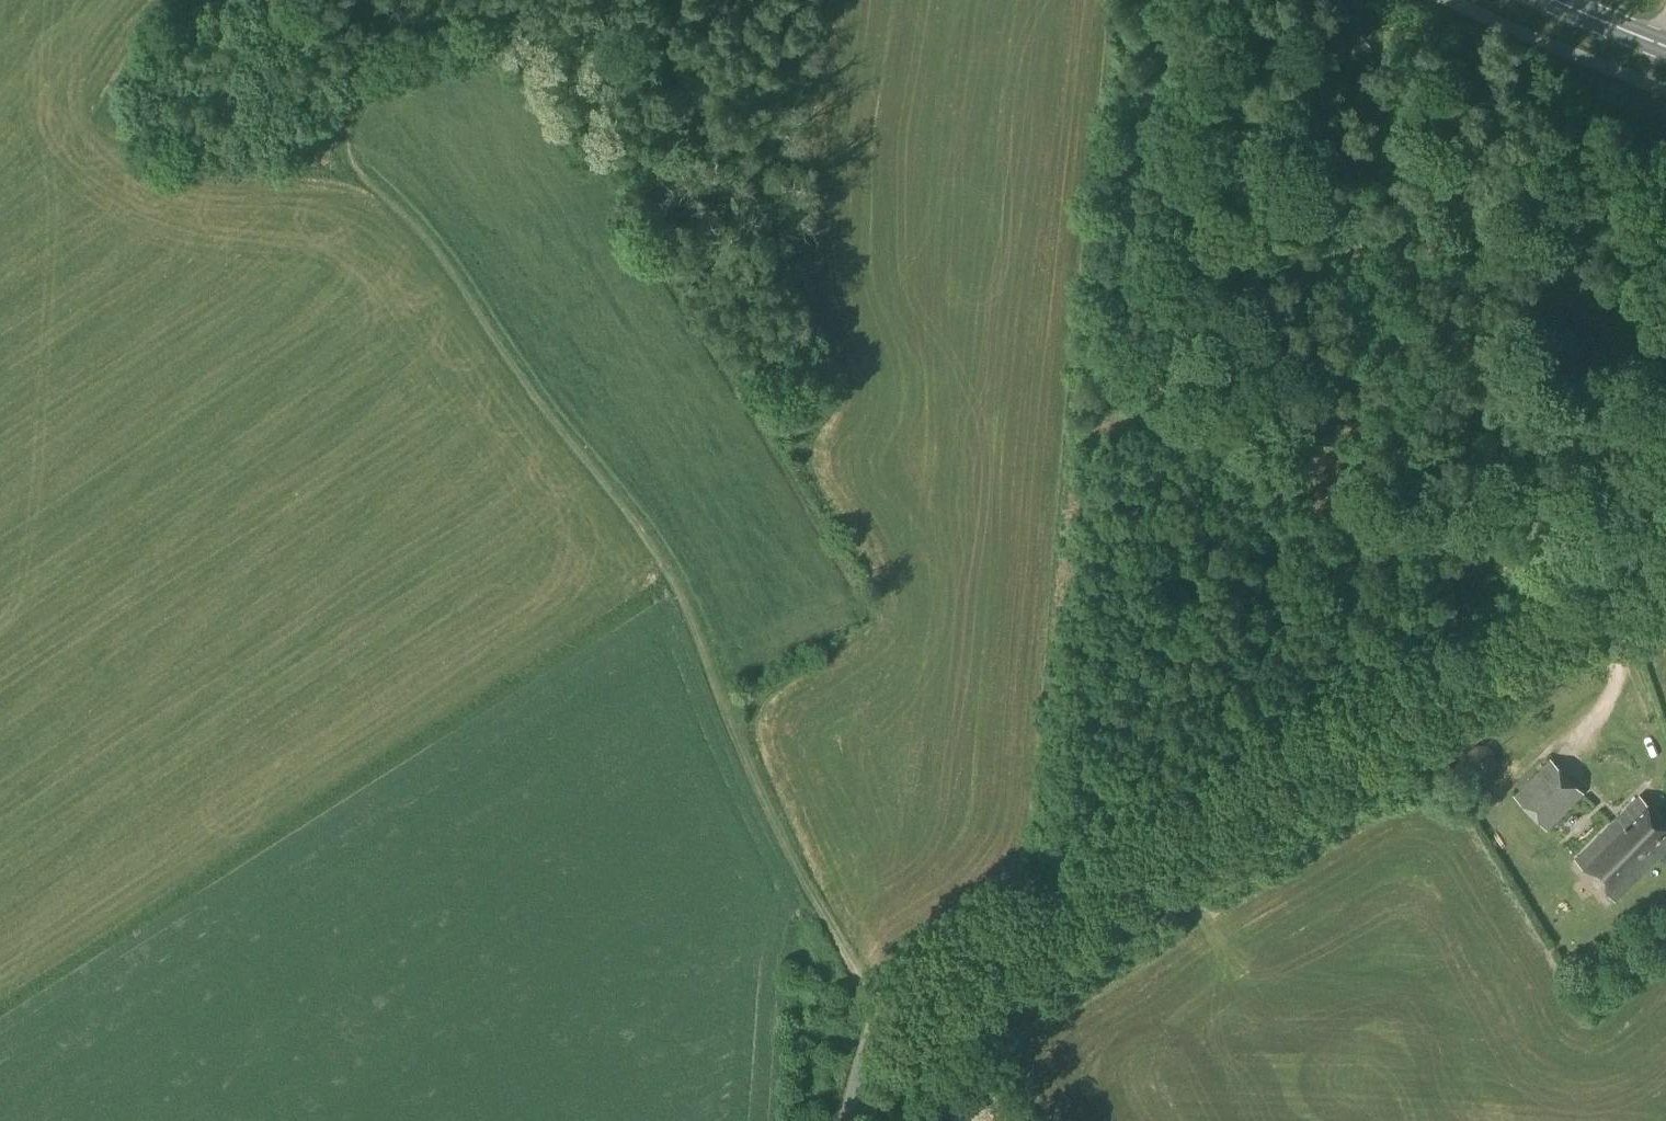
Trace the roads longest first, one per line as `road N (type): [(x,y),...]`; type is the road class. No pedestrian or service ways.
road 1 (unclassified): [(850,1120),(879,1036),(937,970),(1665,529)]
road 2 (primary): [(1665,48),(1536,0)]

